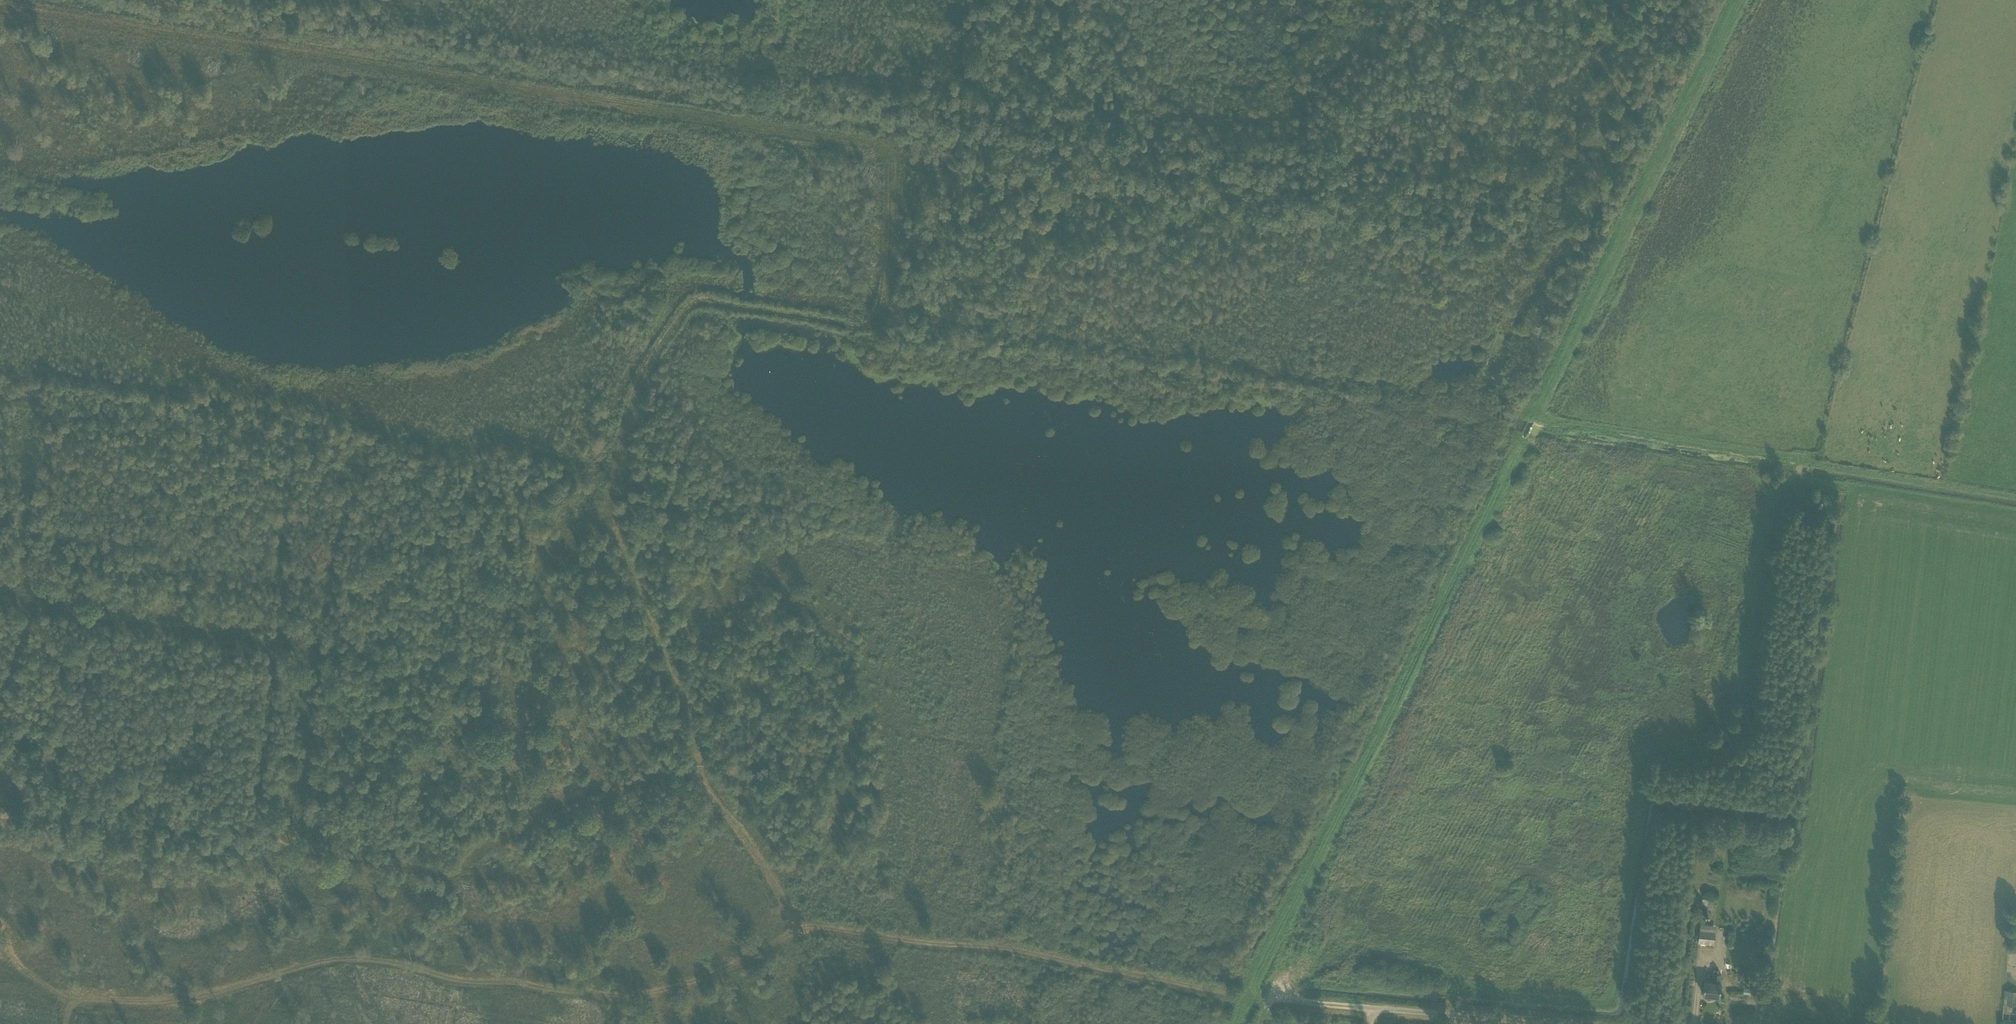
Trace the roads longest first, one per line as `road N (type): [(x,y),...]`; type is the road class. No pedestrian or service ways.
road 1 (track): [(68,1023),(71,1000),(191,999),(330,961),(629,997),(724,969),(801,929),(998,948),(1254,998)]
road 2 (track): [(1254,998),(1522,433)]
road 3 (track): [(801,929),(717,802),(684,688),(608,504)]
road 4 (track): [(1529,420),(1735,0)]
road 5 (unclassified): [(1579,1023),(1354,1006)]

